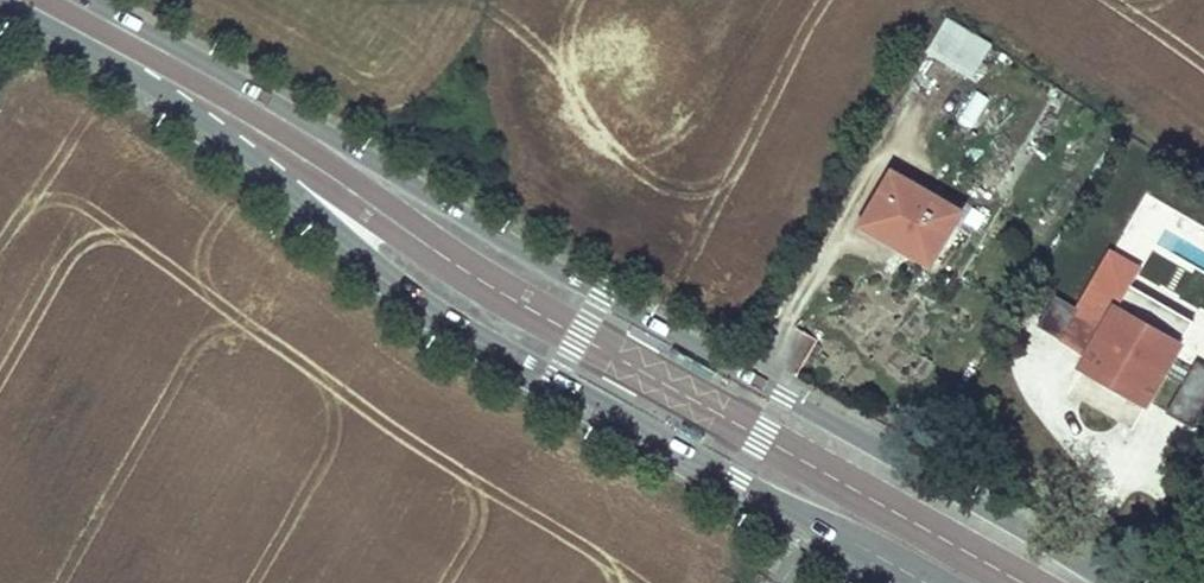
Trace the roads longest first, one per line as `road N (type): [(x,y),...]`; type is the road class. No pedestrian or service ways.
road 1 (primary): [(1113,582),(86,0)]
road 2 (primary): [(0,1),(233,143),(454,321),(922,582)]

